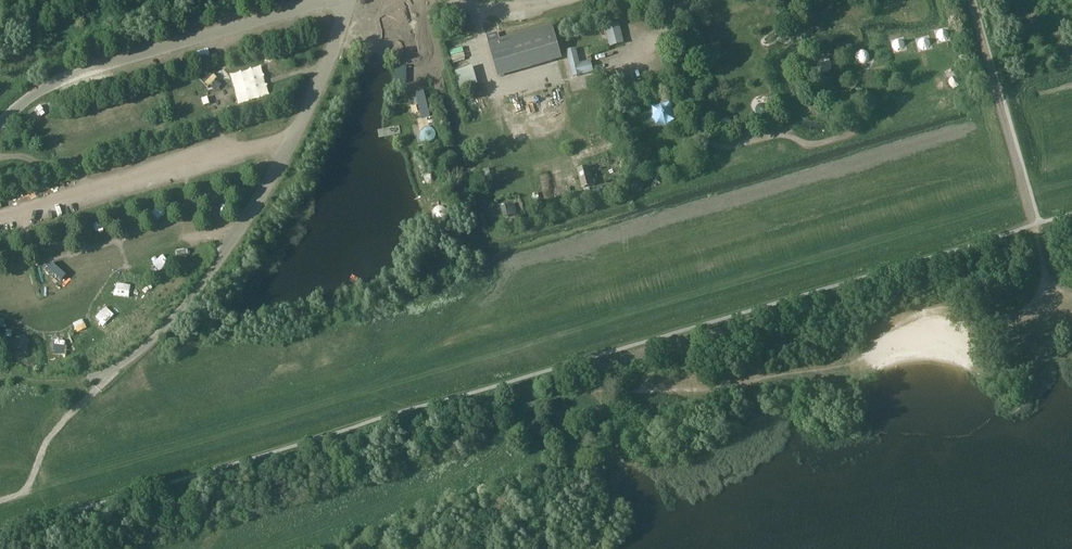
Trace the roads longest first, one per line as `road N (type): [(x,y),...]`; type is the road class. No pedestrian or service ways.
road 1 (unclassified): [(110,372),(156,337),(240,231),(304,119),(350,0)]
road 2 (unclassified): [(0,125),(65,79),(328,0)]
road 3 (track): [(969,0),(1042,260),(1040,342)]

